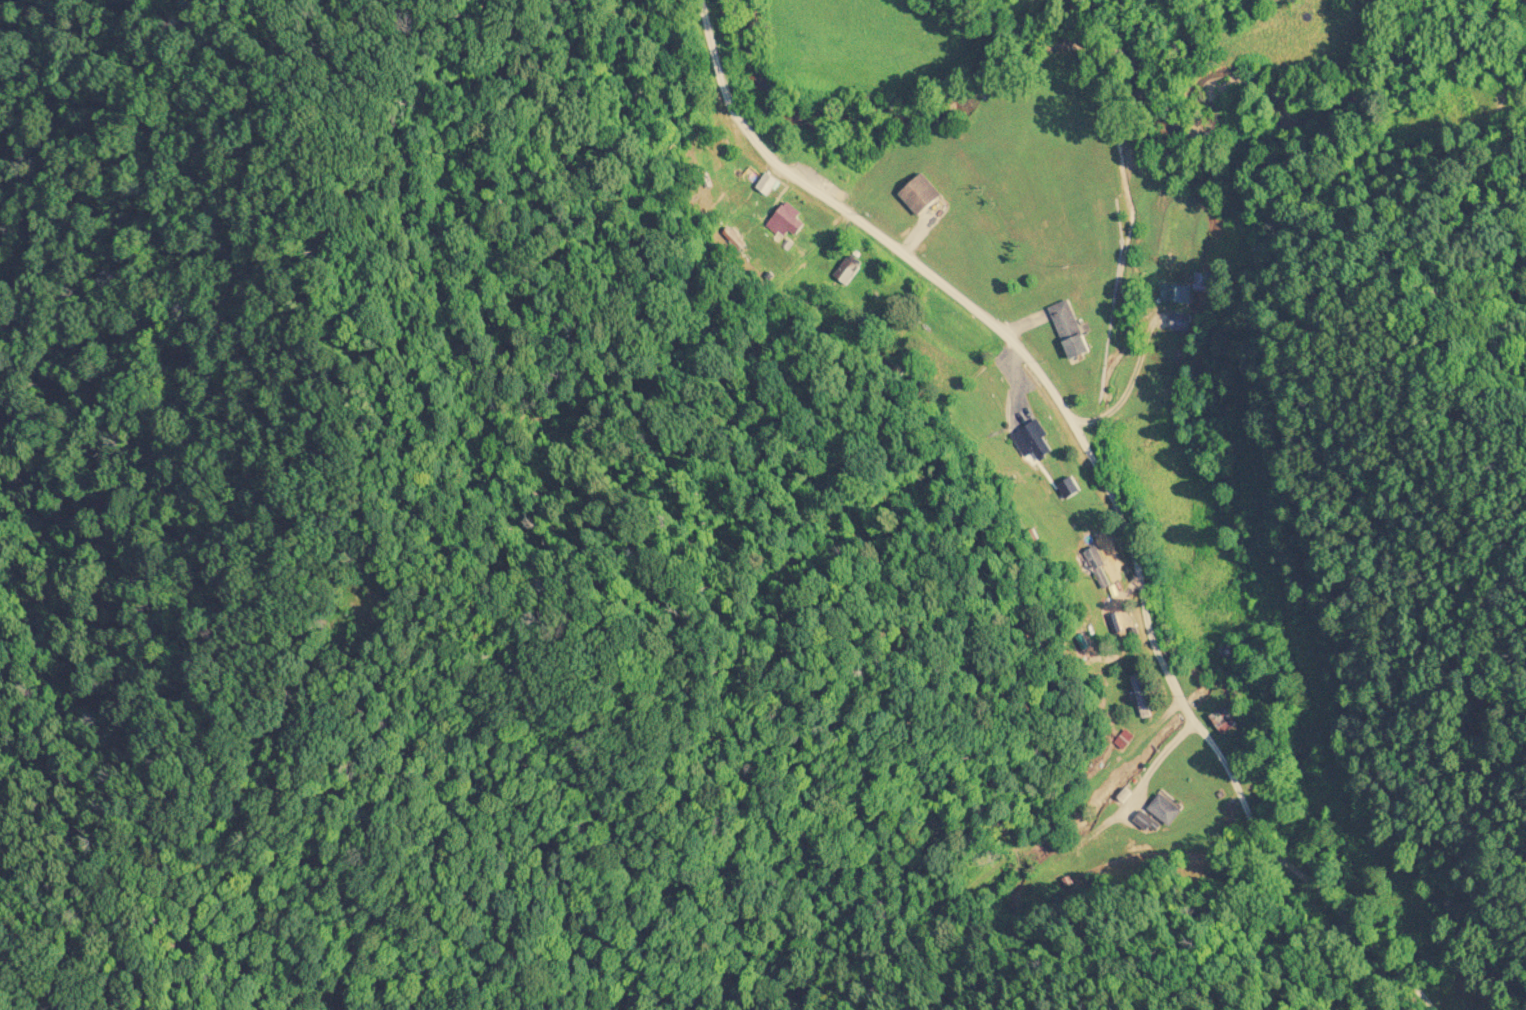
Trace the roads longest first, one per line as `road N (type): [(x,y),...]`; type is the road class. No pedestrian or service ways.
road 1 (residential): [(696,0),(720,99),(764,159),(967,308),(1031,370),(1123,533),(1144,633),(1247,824),(1426,1009)]

